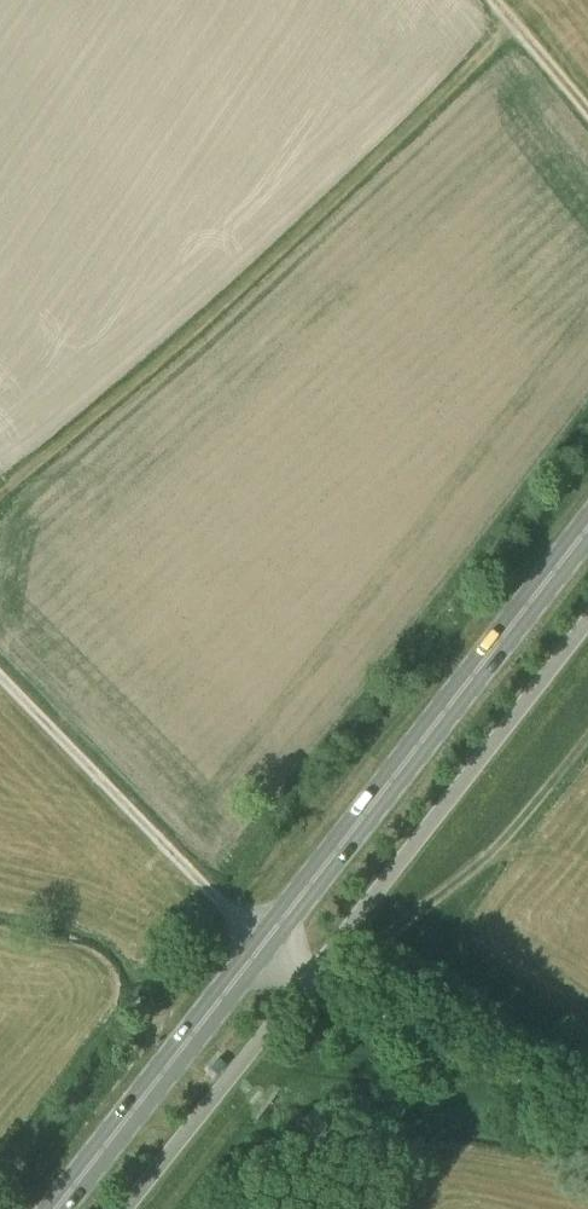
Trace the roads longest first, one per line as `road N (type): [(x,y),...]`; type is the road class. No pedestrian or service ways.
road 1 (track): [(514,22),(189,328),(0,483)]
road 2 (primary): [(261,947),(587,527)]
road 3 (unclassified): [(587,1105),(303,982),(261,947)]
road 4 (primary): [(56,1208),(261,947)]
road 5 (track): [(587,110),(496,0)]

